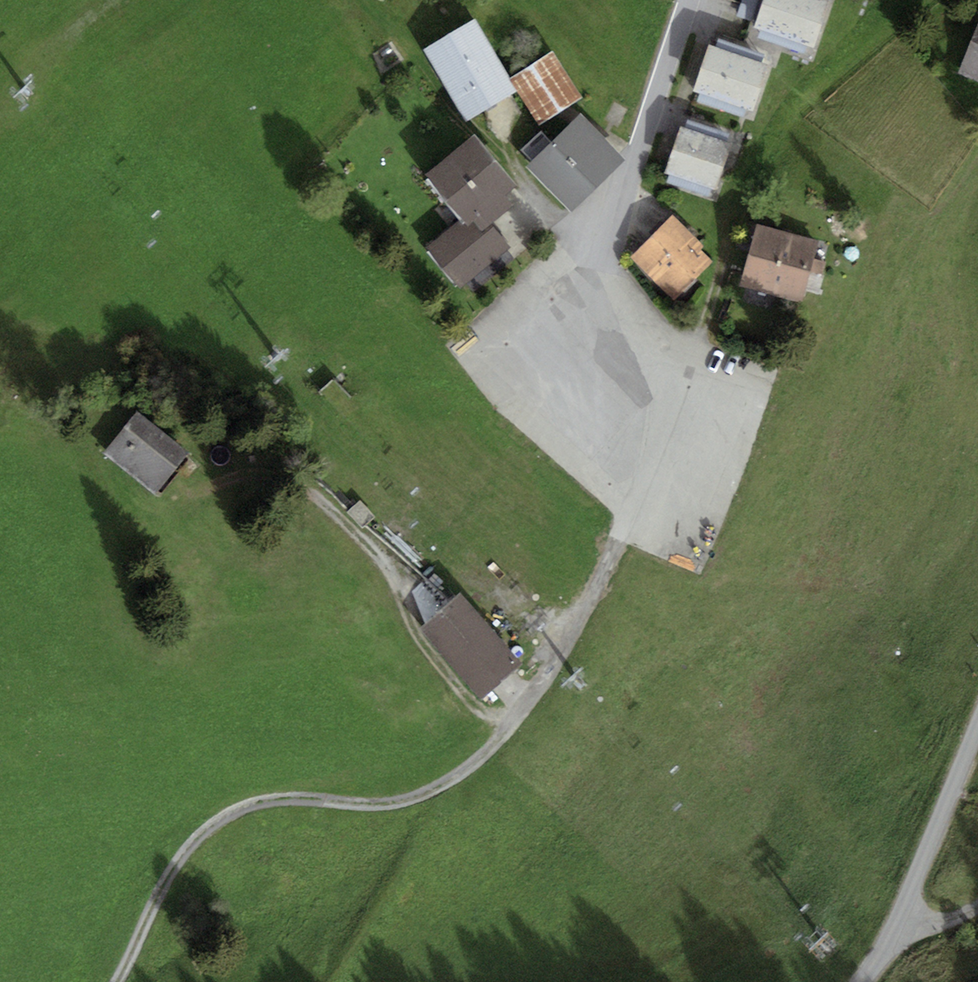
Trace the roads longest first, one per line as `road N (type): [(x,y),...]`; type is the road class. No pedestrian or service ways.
road 1 (track): [(629,521),(569,644),(510,731),(452,779),(400,802),(282,796),(230,810),(181,854),(115,981)]
road 2 (track): [(510,731),(468,698),(409,621),(364,540),(193,389)]
road 3 (unclassified): [(861,981),(899,921),(977,724)]
road 4 (residential): [(690,0),(626,181),(585,242)]

